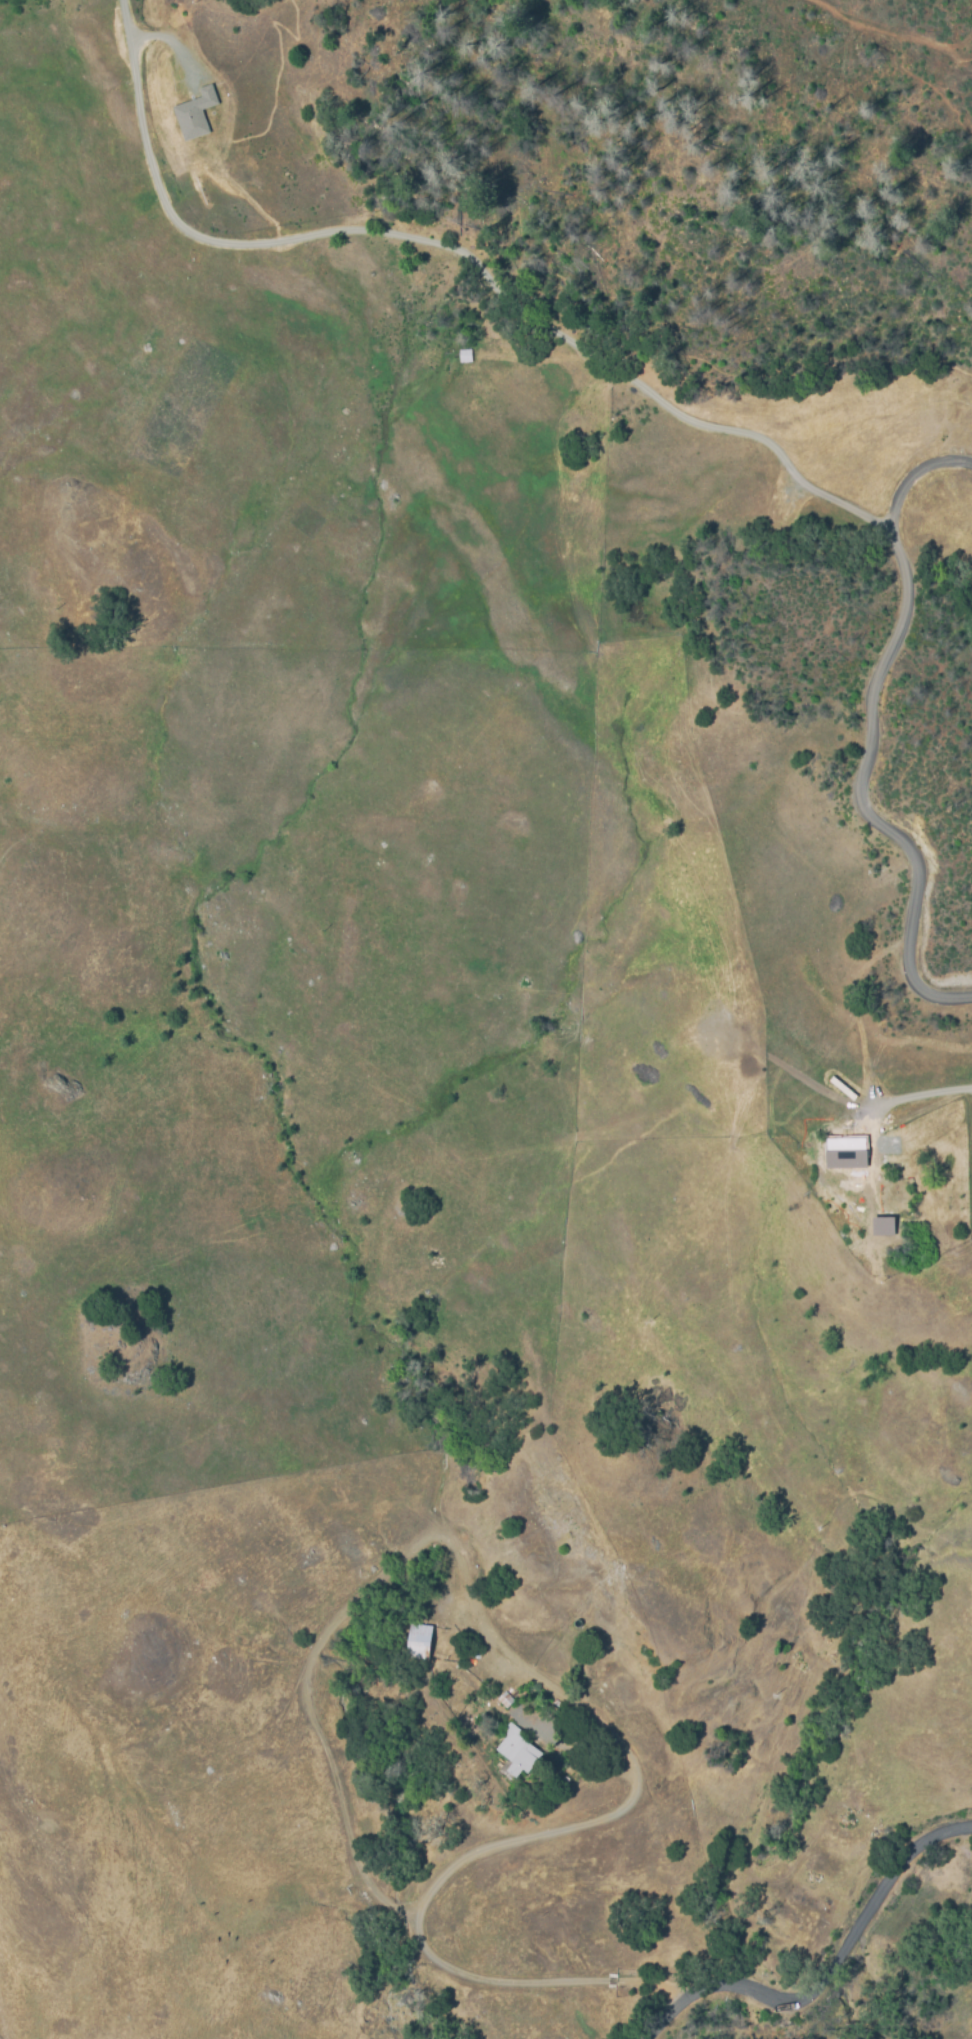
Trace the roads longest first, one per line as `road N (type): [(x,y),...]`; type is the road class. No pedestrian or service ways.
road 1 (residential): [(971,993),(924,982),(913,966),(915,878),(866,789),(876,698),(905,605),(901,559),(884,532),(812,487),(766,443),(676,408),(454,250),(370,231),(229,238),(178,216),(150,162),(122,0)]
road 2 (track): [(716,1989),(643,1972),(476,1976),(426,1930),(441,1883),(503,1839),(600,1814),(657,1778),(647,1736),(527,1654),(434,1515),(395,1538),(318,1641),(316,1697),(363,1804),(375,1878),(432,1912)]
road 3 (residential): [(644,2038),(682,2005),(716,1989),(802,1996),(919,1847),(971,1828)]
road 4 (residential): [(884,532),(923,467),(971,452)]

